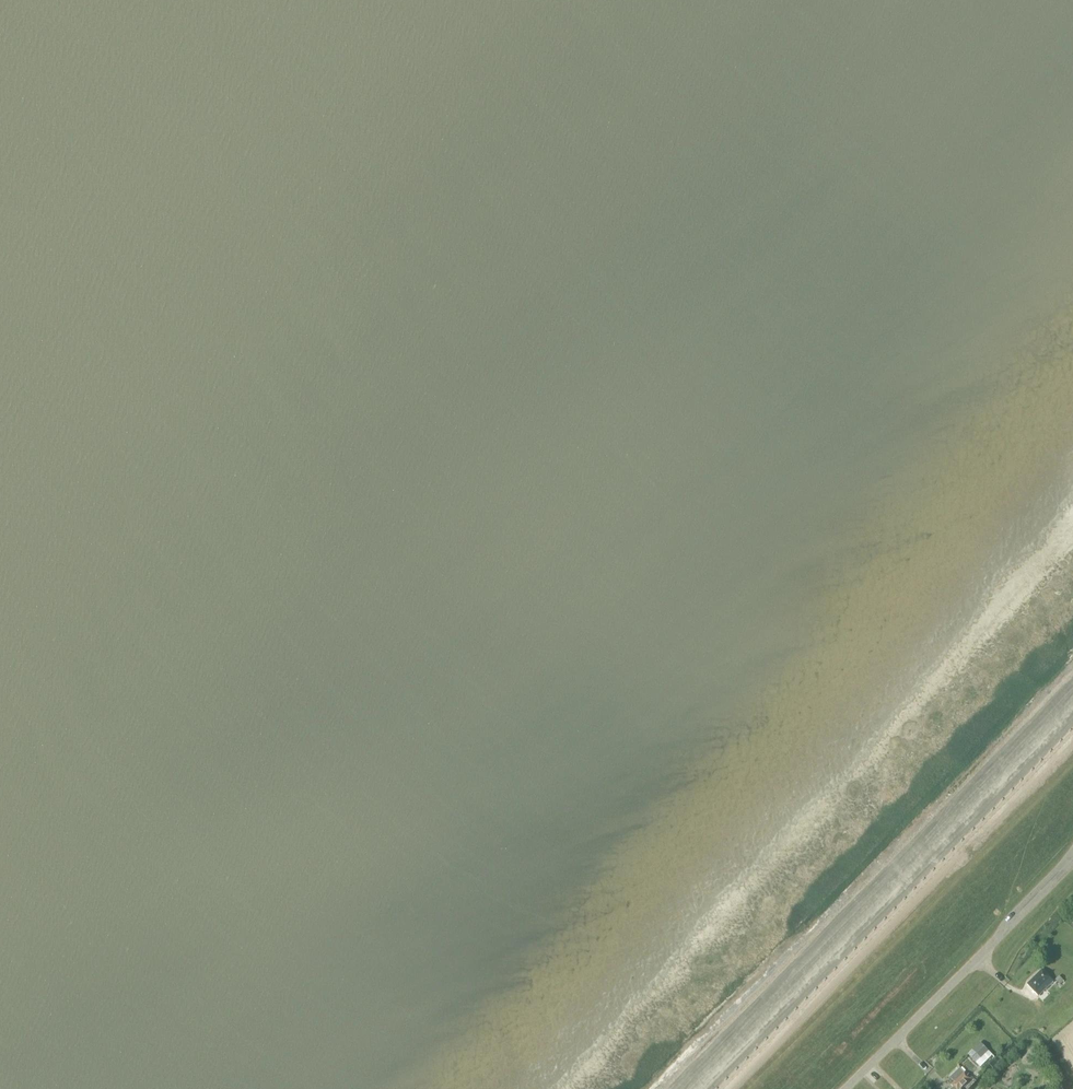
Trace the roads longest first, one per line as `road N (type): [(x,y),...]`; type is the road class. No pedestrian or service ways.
road 1 (unclassified): [(847,1088),(1072,854)]

